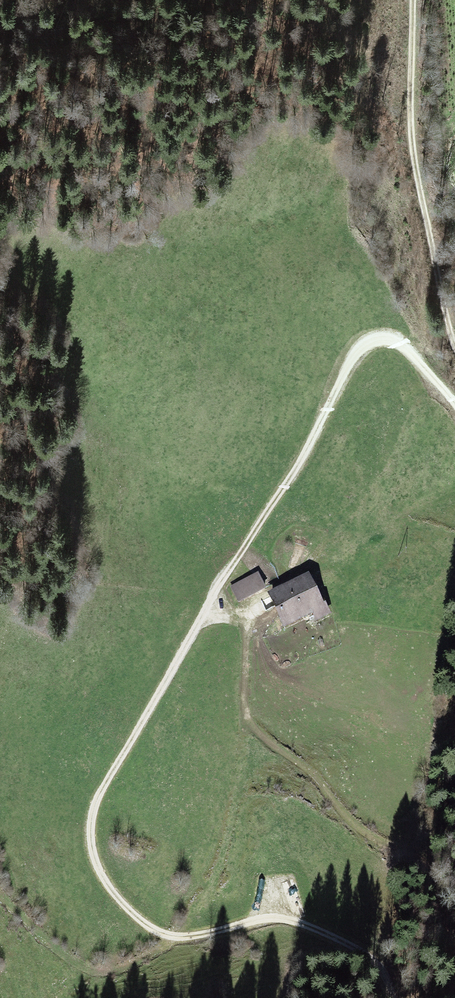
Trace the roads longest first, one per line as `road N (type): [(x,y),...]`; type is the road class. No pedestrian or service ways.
road 1 (track): [(394,997),(362,951),(297,922),(256,920),(188,936),(147,926),(96,864),(91,814),(210,597),(308,451),(355,354),(384,340),(396,344),(454,403)]
road 2 (track): [(210,597),(246,619),(250,725),(311,774),(353,827),(419,866),(450,940)]
road 3 (track): [(454,342),(415,136),(413,0)]
road 4 (track): [(0,897),(35,945),(89,970),(139,960),(177,932),(195,905)]

